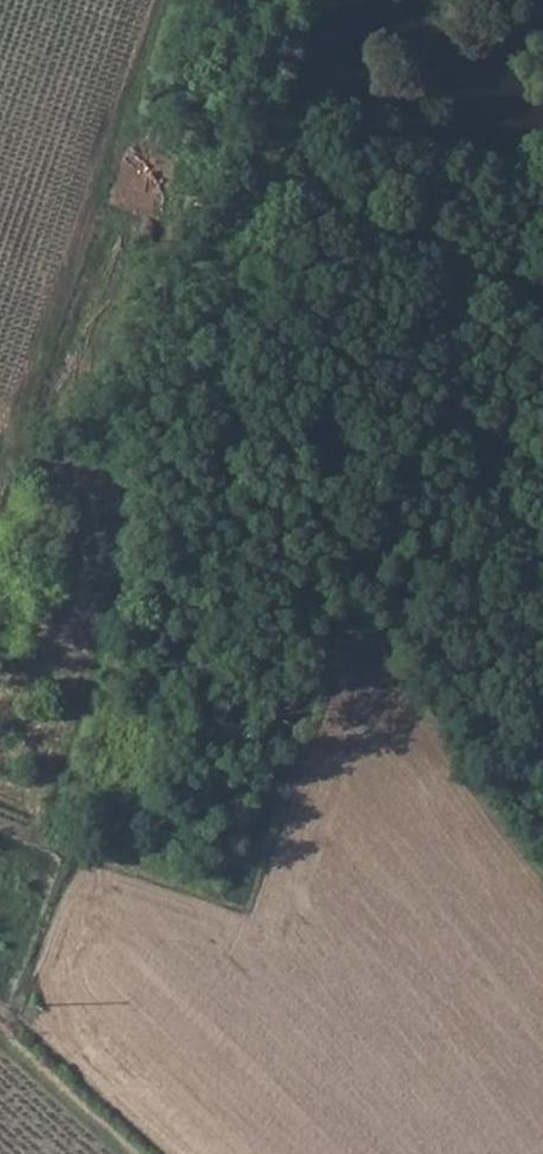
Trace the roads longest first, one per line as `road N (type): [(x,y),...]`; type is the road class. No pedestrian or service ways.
road 1 (track): [(158,0),(25,414)]
road 2 (track): [(125,1153),(0,1041)]

